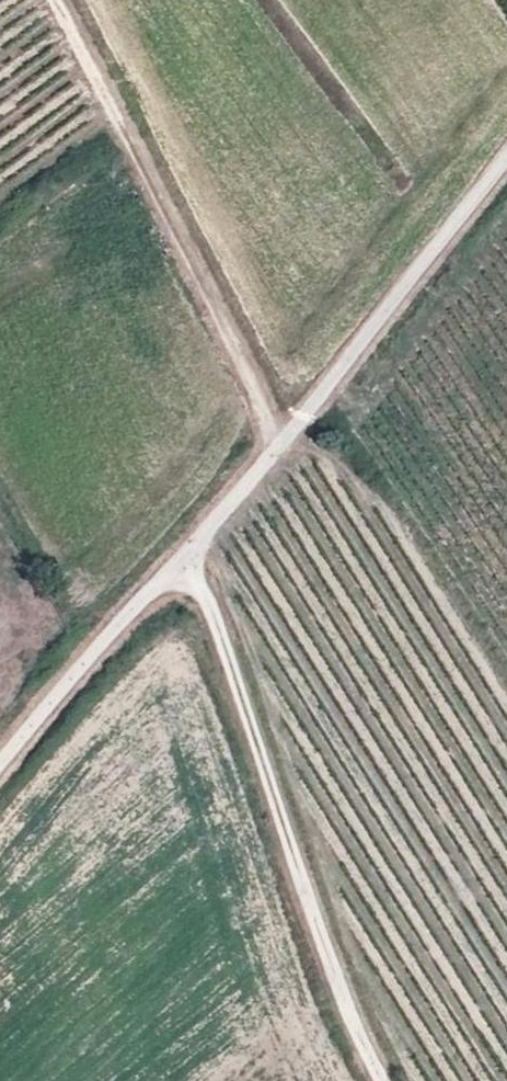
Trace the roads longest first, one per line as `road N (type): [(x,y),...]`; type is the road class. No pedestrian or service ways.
road 1 (track): [(175,566),(207,600),(297,881),(380,1080)]
road 2 (track): [(50,0),(184,240),(279,453)]
road 3 (unclassified): [(0,766),(148,589),(279,453)]
road 4 (unclassified): [(506,154),(279,453)]

